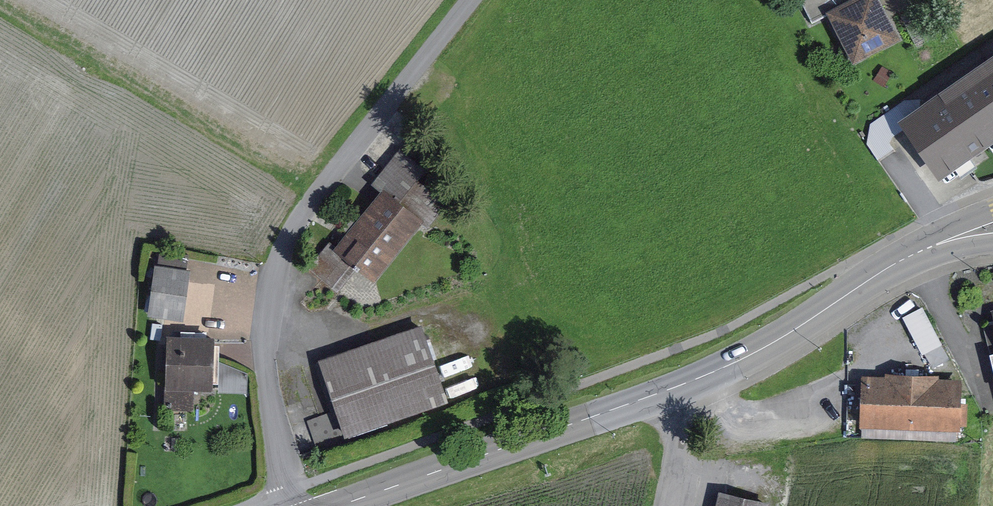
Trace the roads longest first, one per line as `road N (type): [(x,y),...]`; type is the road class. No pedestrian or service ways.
road 1 (primary): [(936,242),(754,356),(339,505)]
road 2 (residential): [(294,505),(265,341),(272,295),(298,230),(475,0)]

